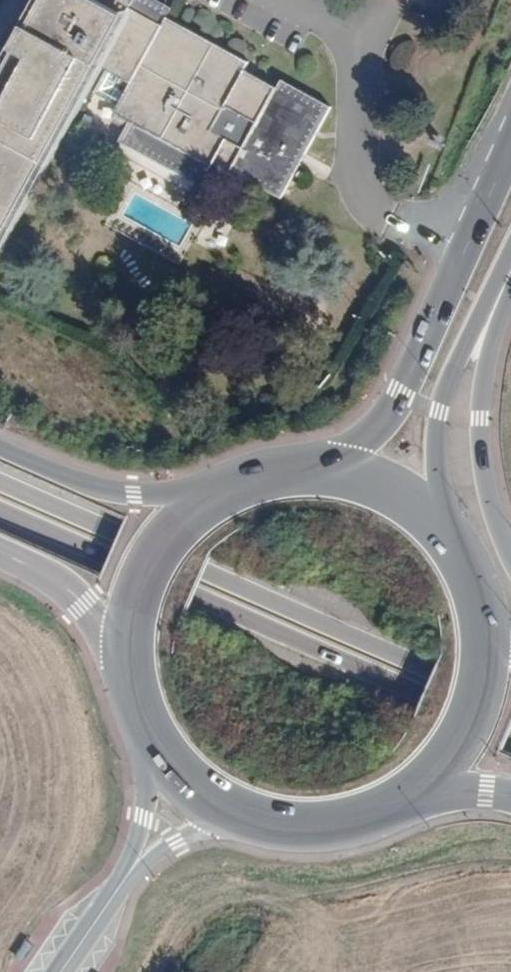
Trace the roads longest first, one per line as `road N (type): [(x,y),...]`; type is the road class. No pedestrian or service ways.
road 1 (primary): [(0,514),(510,737)]
road 2 (primary): [(510,708),(0,486)]
road 3 (primary): [(510,152),(395,406),(366,437),(315,465)]
road 4 (primary): [(457,540),(438,475),(444,396),(510,258)]
road 5 (primary): [(510,557),(489,496),(481,418),(510,287)]
road 6 (primary): [(224,487),(177,523),(143,575),(128,636),(134,693)]
road 7 (primary): [(224,487),(110,492),(0,448)]
road 8 (primary): [(411,798),(447,766),(475,722),(491,668),(489,615)]
road 9 (primary): [(0,552),(84,604),(134,693)]
road 10 (primary): [(240,814),(325,828),(411,798)]
road 11 (unclassified): [(147,728),(145,818),(118,888)]
road 12 (primary): [(457,540),(395,486),(315,465)]
road 13 (unclassified): [(118,888),(158,852),(240,814)]
road 14 (primary): [(147,728),(183,777),(240,814)]

